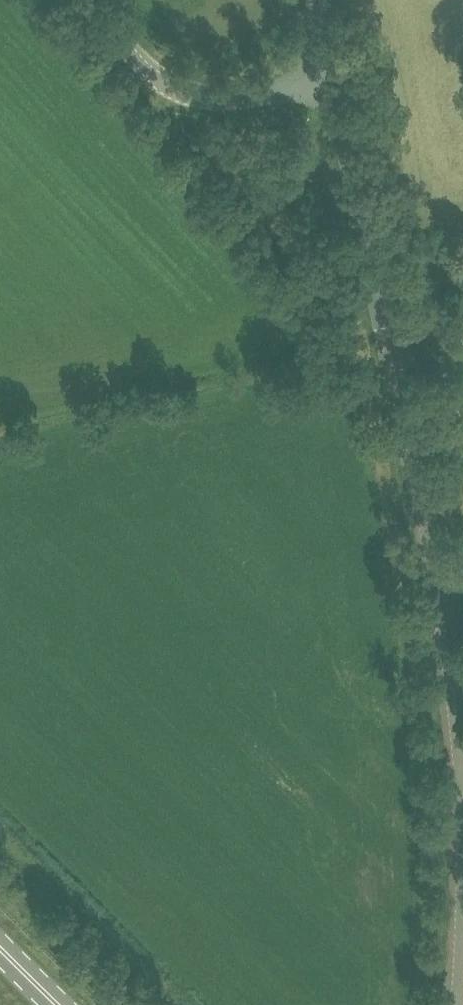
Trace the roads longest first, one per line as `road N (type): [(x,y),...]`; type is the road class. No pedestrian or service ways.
road 1 (secondary): [(462,799),(431,536),(376,288)]
road 2 (tertiary): [(337,86),(238,97),(172,87),(83,0)]
road 3 (secondary): [(376,288),(337,86)]

